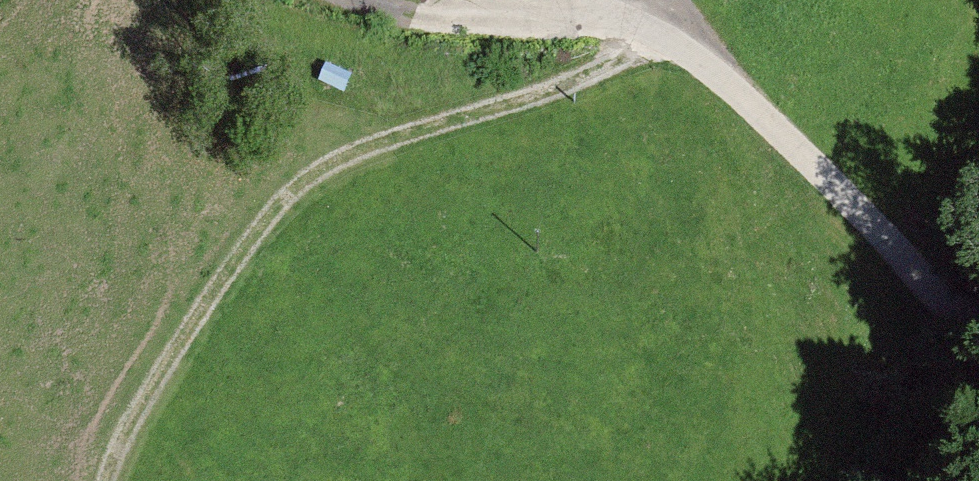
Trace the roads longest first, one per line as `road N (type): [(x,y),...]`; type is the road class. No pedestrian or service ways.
road 1 (track): [(110,480),(207,299),(294,180),(689,45)]
road 2 (track): [(689,45),(574,12),(379,0)]

